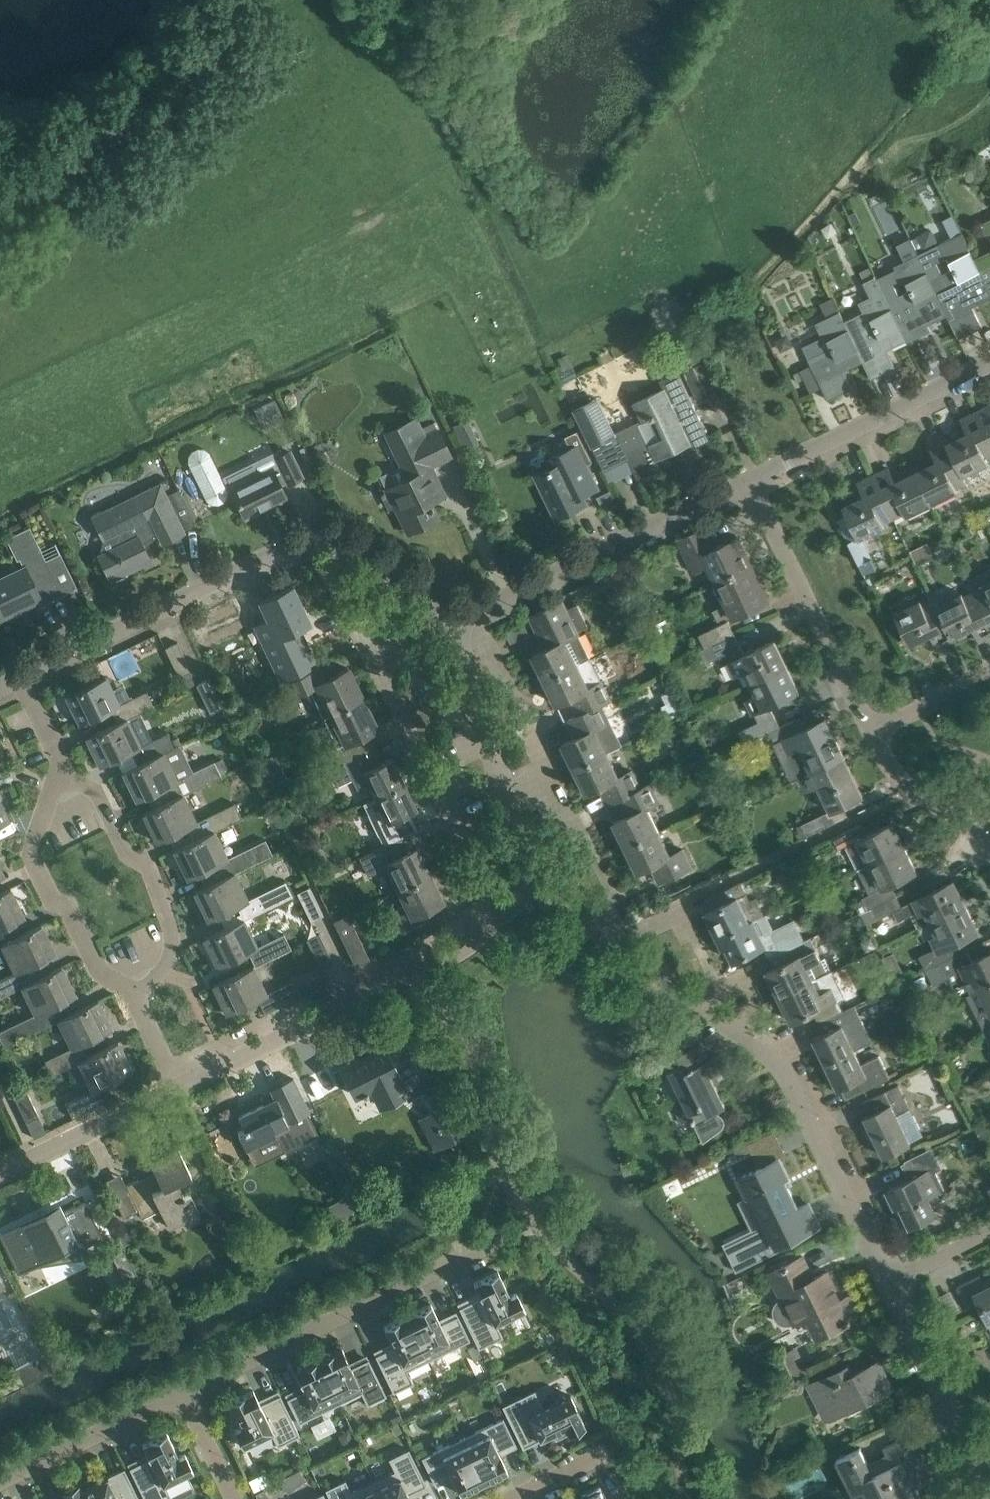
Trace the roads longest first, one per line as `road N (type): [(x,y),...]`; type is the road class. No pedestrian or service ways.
road 1 (residential): [(533,888),(785,1073),(888,1284)]
road 2 (residential): [(20,678),(304,541),(343,544),(453,621)]
road 3 (residential): [(176,1088),(470,947),(533,888)]
road 4 (residential): [(184,1393),(514,1236)]
road 5 (residential): [(453,621),(751,479)]
road 6 (residential): [(0,165),(82,151),(157,114),(208,55),(234,0)]
road 7 (residential): [(134,993),(165,968),(170,924),(149,868),(126,855),(95,789),(58,776)]
road 8 (residential): [(874,732),(751,479)]
road 9 (residential): [(533,888),(453,621)]
road 10 (residential): [(751,479),(989,364)]
road 11 (residential): [(134,993),(98,972),(70,908),(53,901),(32,861),(58,776)]
road 12 (residential): [(888,1284),(985,1498)]
road 13 (residential): [(0,1481),(184,1393)]
road 14 (residential): [(0,1175),(176,1088)]
road 15 (residential): [(989,845),(906,782),(874,732)]
road 16 (residential): [(874,732),(989,676)]

